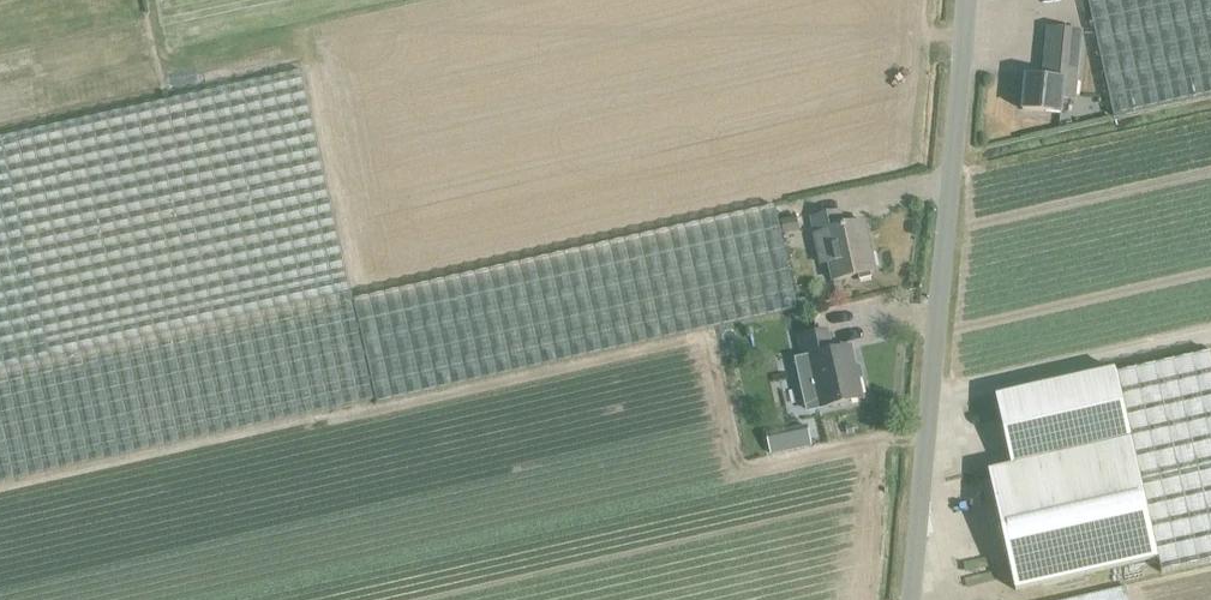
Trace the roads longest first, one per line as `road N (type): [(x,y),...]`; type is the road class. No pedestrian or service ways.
road 1 (unclassified): [(930,599),(962,240),(968,0)]

